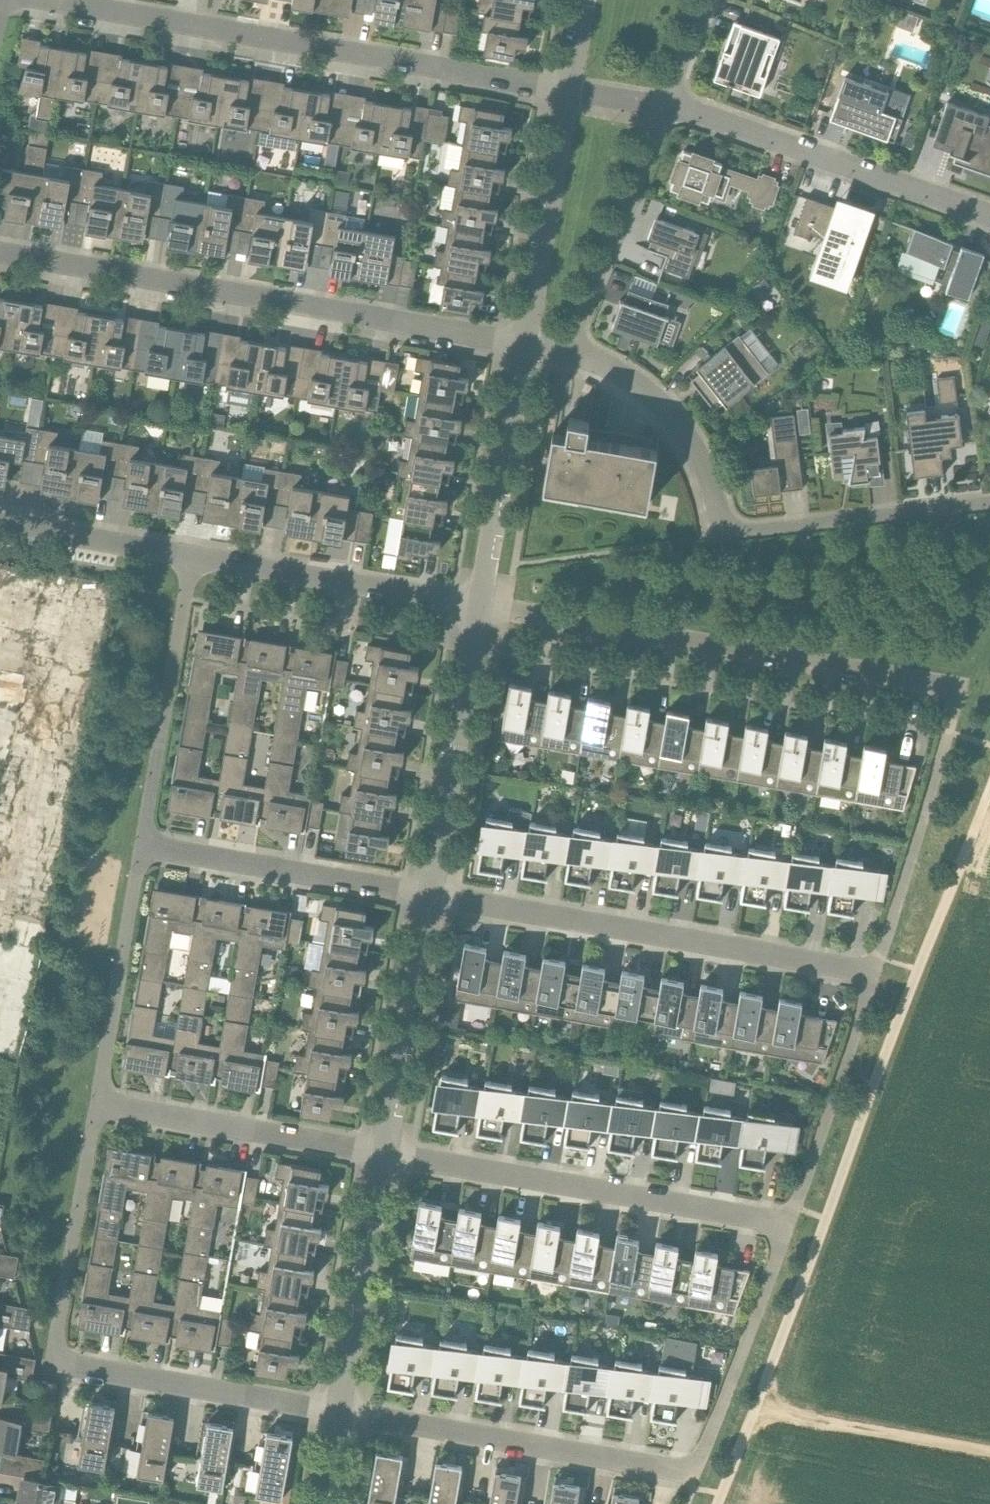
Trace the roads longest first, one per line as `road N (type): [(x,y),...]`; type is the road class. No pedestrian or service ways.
road 1 (residential): [(873,976),(948,736),(952,713),(942,692),(490,603)]
road 2 (residential): [(341,1409),(696,1462),(788,1220)]
road 3 (residential): [(341,1409),(58,1354),(98,1104)]
road 4 (residential): [(533,340),(0,262)]
road 5 (residential): [(572,89),(73,0)]
road 6 (residential): [(580,351),(668,405),(742,523),(759,528),(989,505)]
road 7 (residential): [(873,976),(439,902)]
road 8 (residential): [(788,1220),(395,1152)]
road 9 (residential): [(989,211),(675,103)]
road 10 (residential): [(439,902),(490,603)]
road 11 (residential): [(490,603),(192,555)]
road 12 (residential): [(439,902),(143,847)]
road 13 (residential): [(395,1152),(98,1104)]
road 14 (residential): [(143,847),(192,555)]
road 15 (residential): [(490,603),(533,340)]
road 16 (residential): [(675,103),(580,351)]
road 17 (residential): [(341,1409),(395,1152)]
road 18 (residential): [(98,1104),(143,847)]
road 19 (residential): [(788,1220),(873,976)]
road 20 (residential): [(533,340),(572,89)]
road 21 (residential): [(395,1152),(439,902)]
road 22 (track): [(989,1451),(758,1402)]
road 23 (residential): [(192,555),(0,521)]

